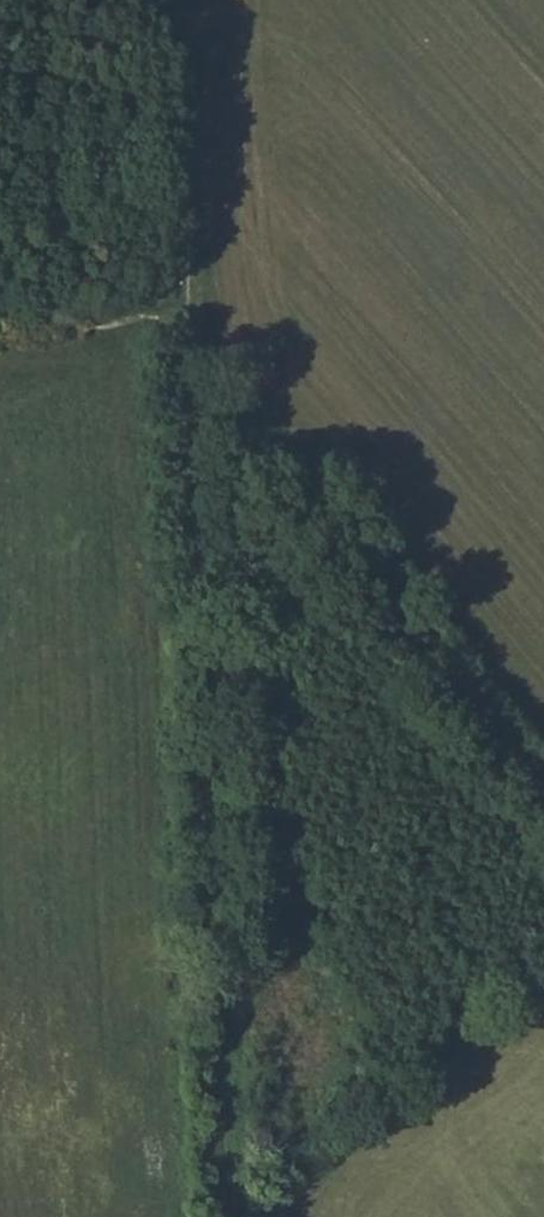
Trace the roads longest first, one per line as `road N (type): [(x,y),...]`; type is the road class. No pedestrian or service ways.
road 1 (track): [(194,394),(225,1216)]
road 2 (track): [(194,394),(543,794)]
road 3 (track): [(172,0),(194,394)]

